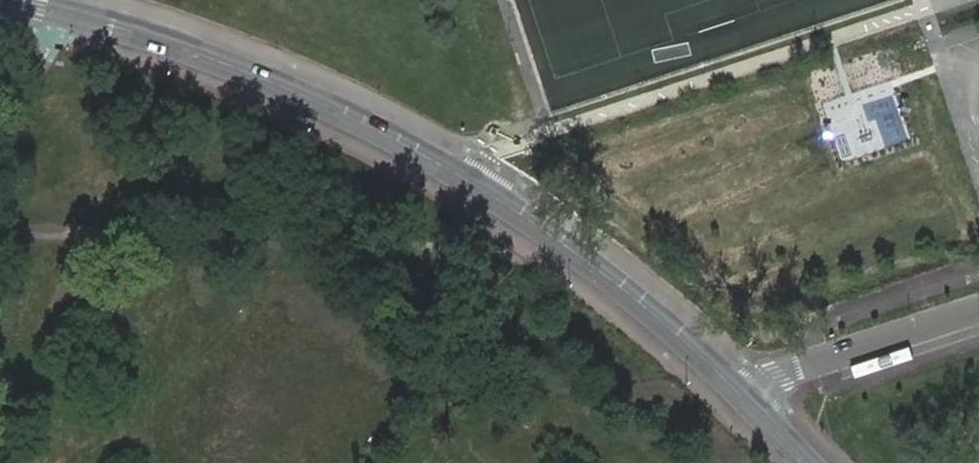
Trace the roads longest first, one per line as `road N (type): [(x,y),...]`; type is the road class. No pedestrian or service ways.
road 1 (tertiary): [(10,0),(165,43),(376,129),(541,228),(677,335),(747,402)]
road 2 (unclassified): [(747,402),(771,379),(978,308)]

